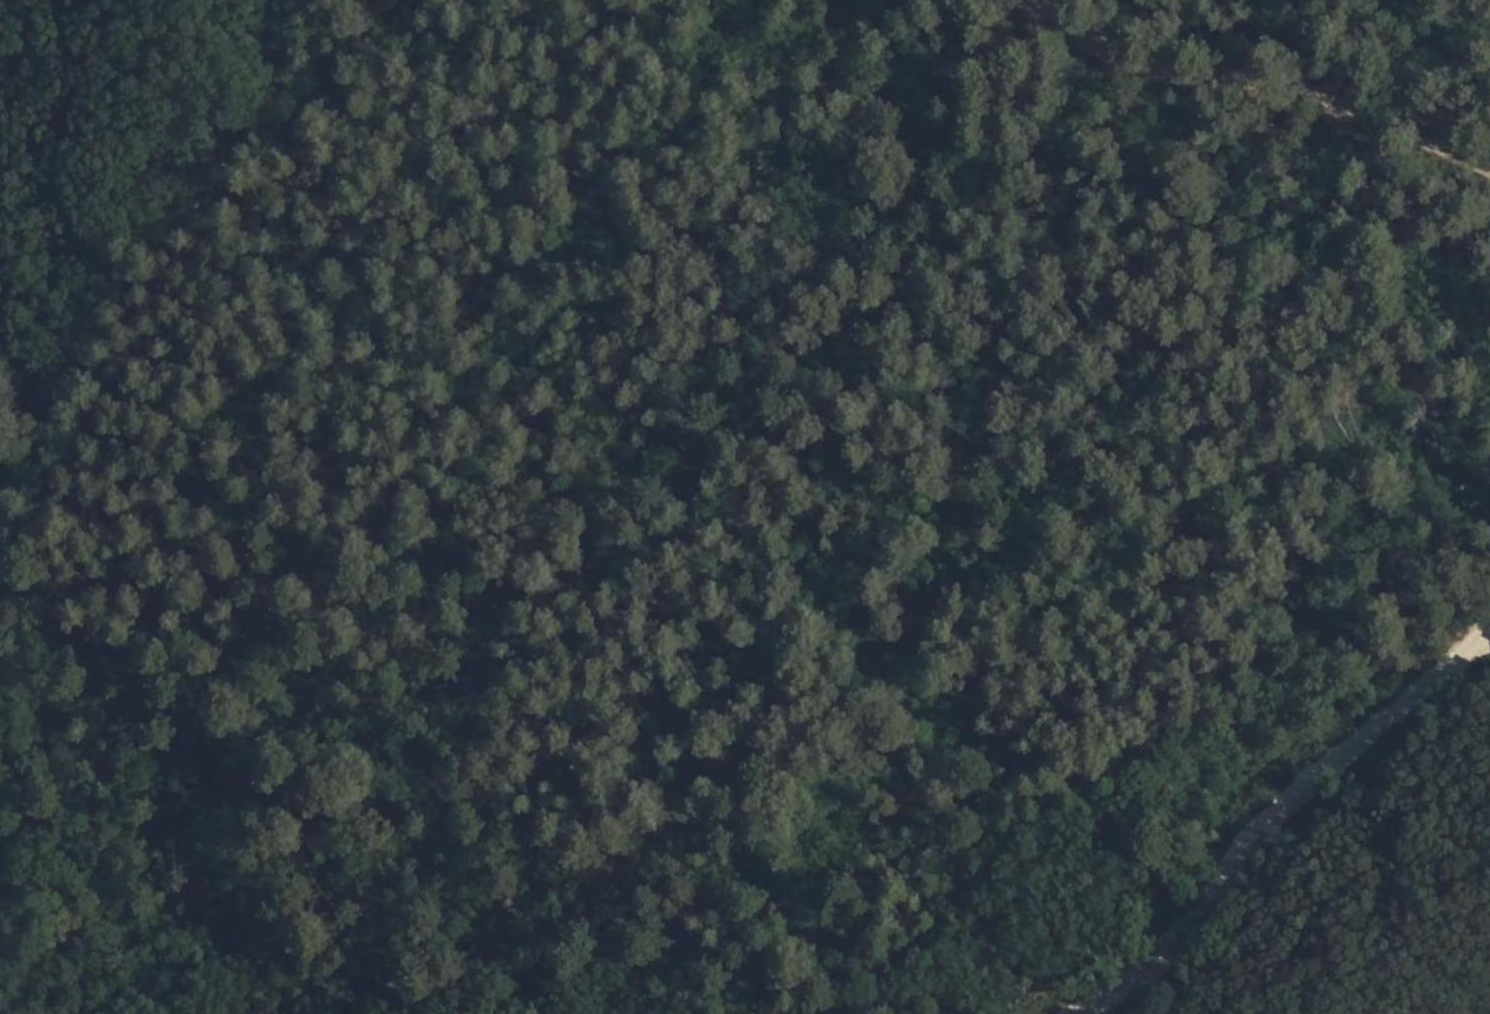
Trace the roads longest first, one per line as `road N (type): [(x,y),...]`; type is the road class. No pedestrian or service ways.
road 1 (track): [(1063,1013),(1145,961),(1309,778),(1489,631)]
road 2 (track): [(1489,173),(1341,111),(1161,61),(1085,29),(1047,0)]

